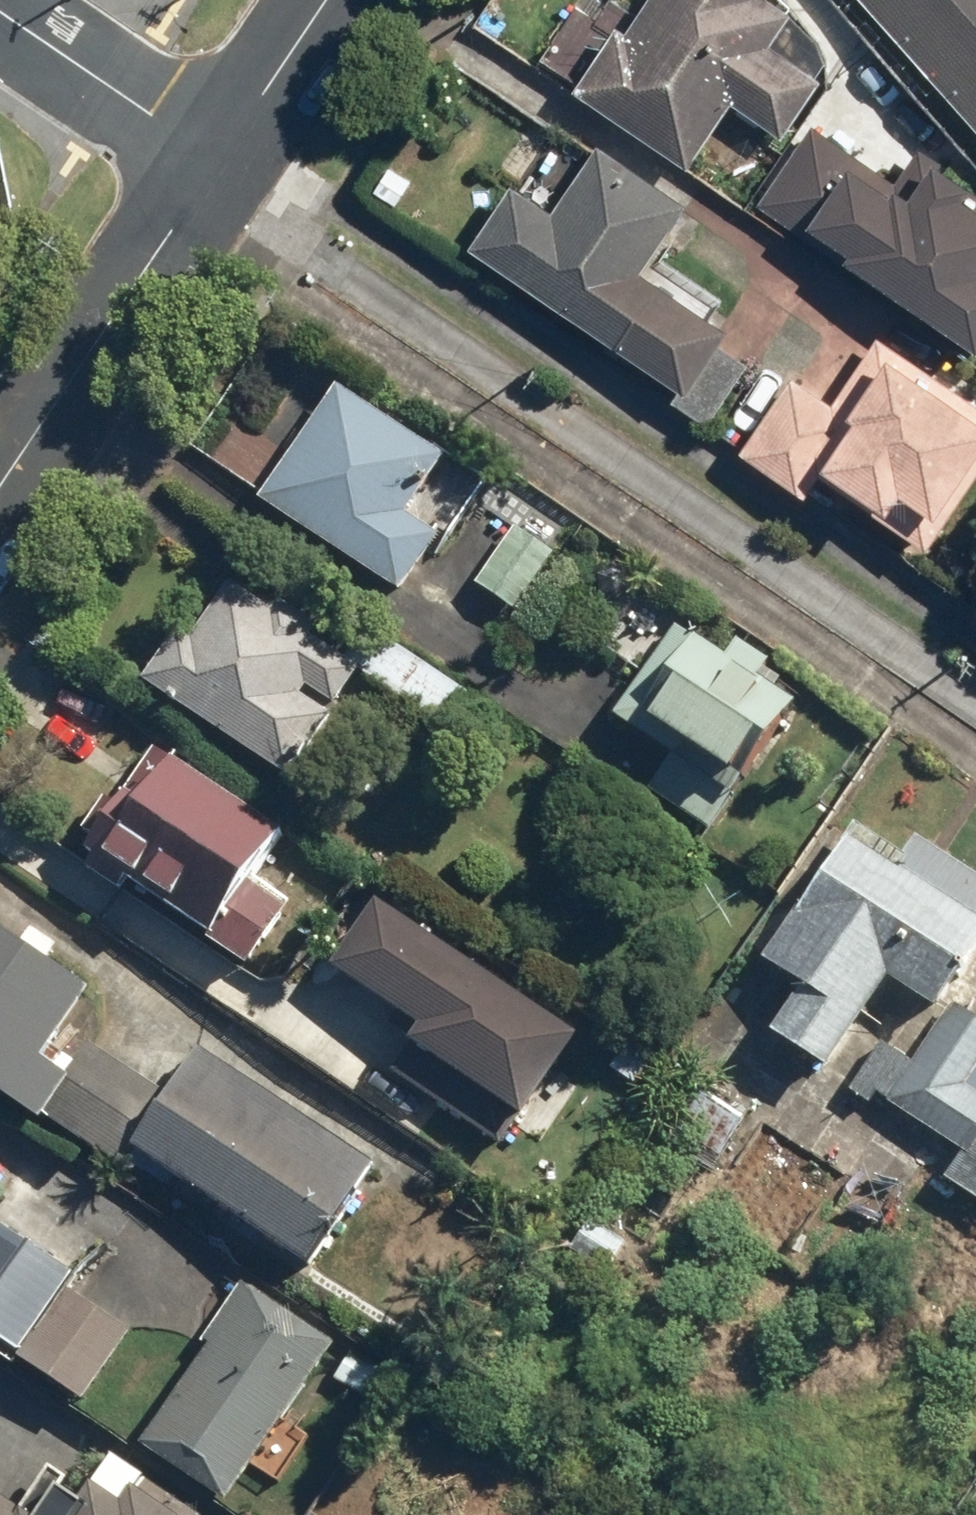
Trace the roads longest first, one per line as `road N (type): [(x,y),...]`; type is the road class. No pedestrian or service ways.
road 1 (residential): [(222,156),(0,486)]
road 2 (residential): [(0,13),(222,156)]
road 3 (residential): [(326,0),(222,156)]

